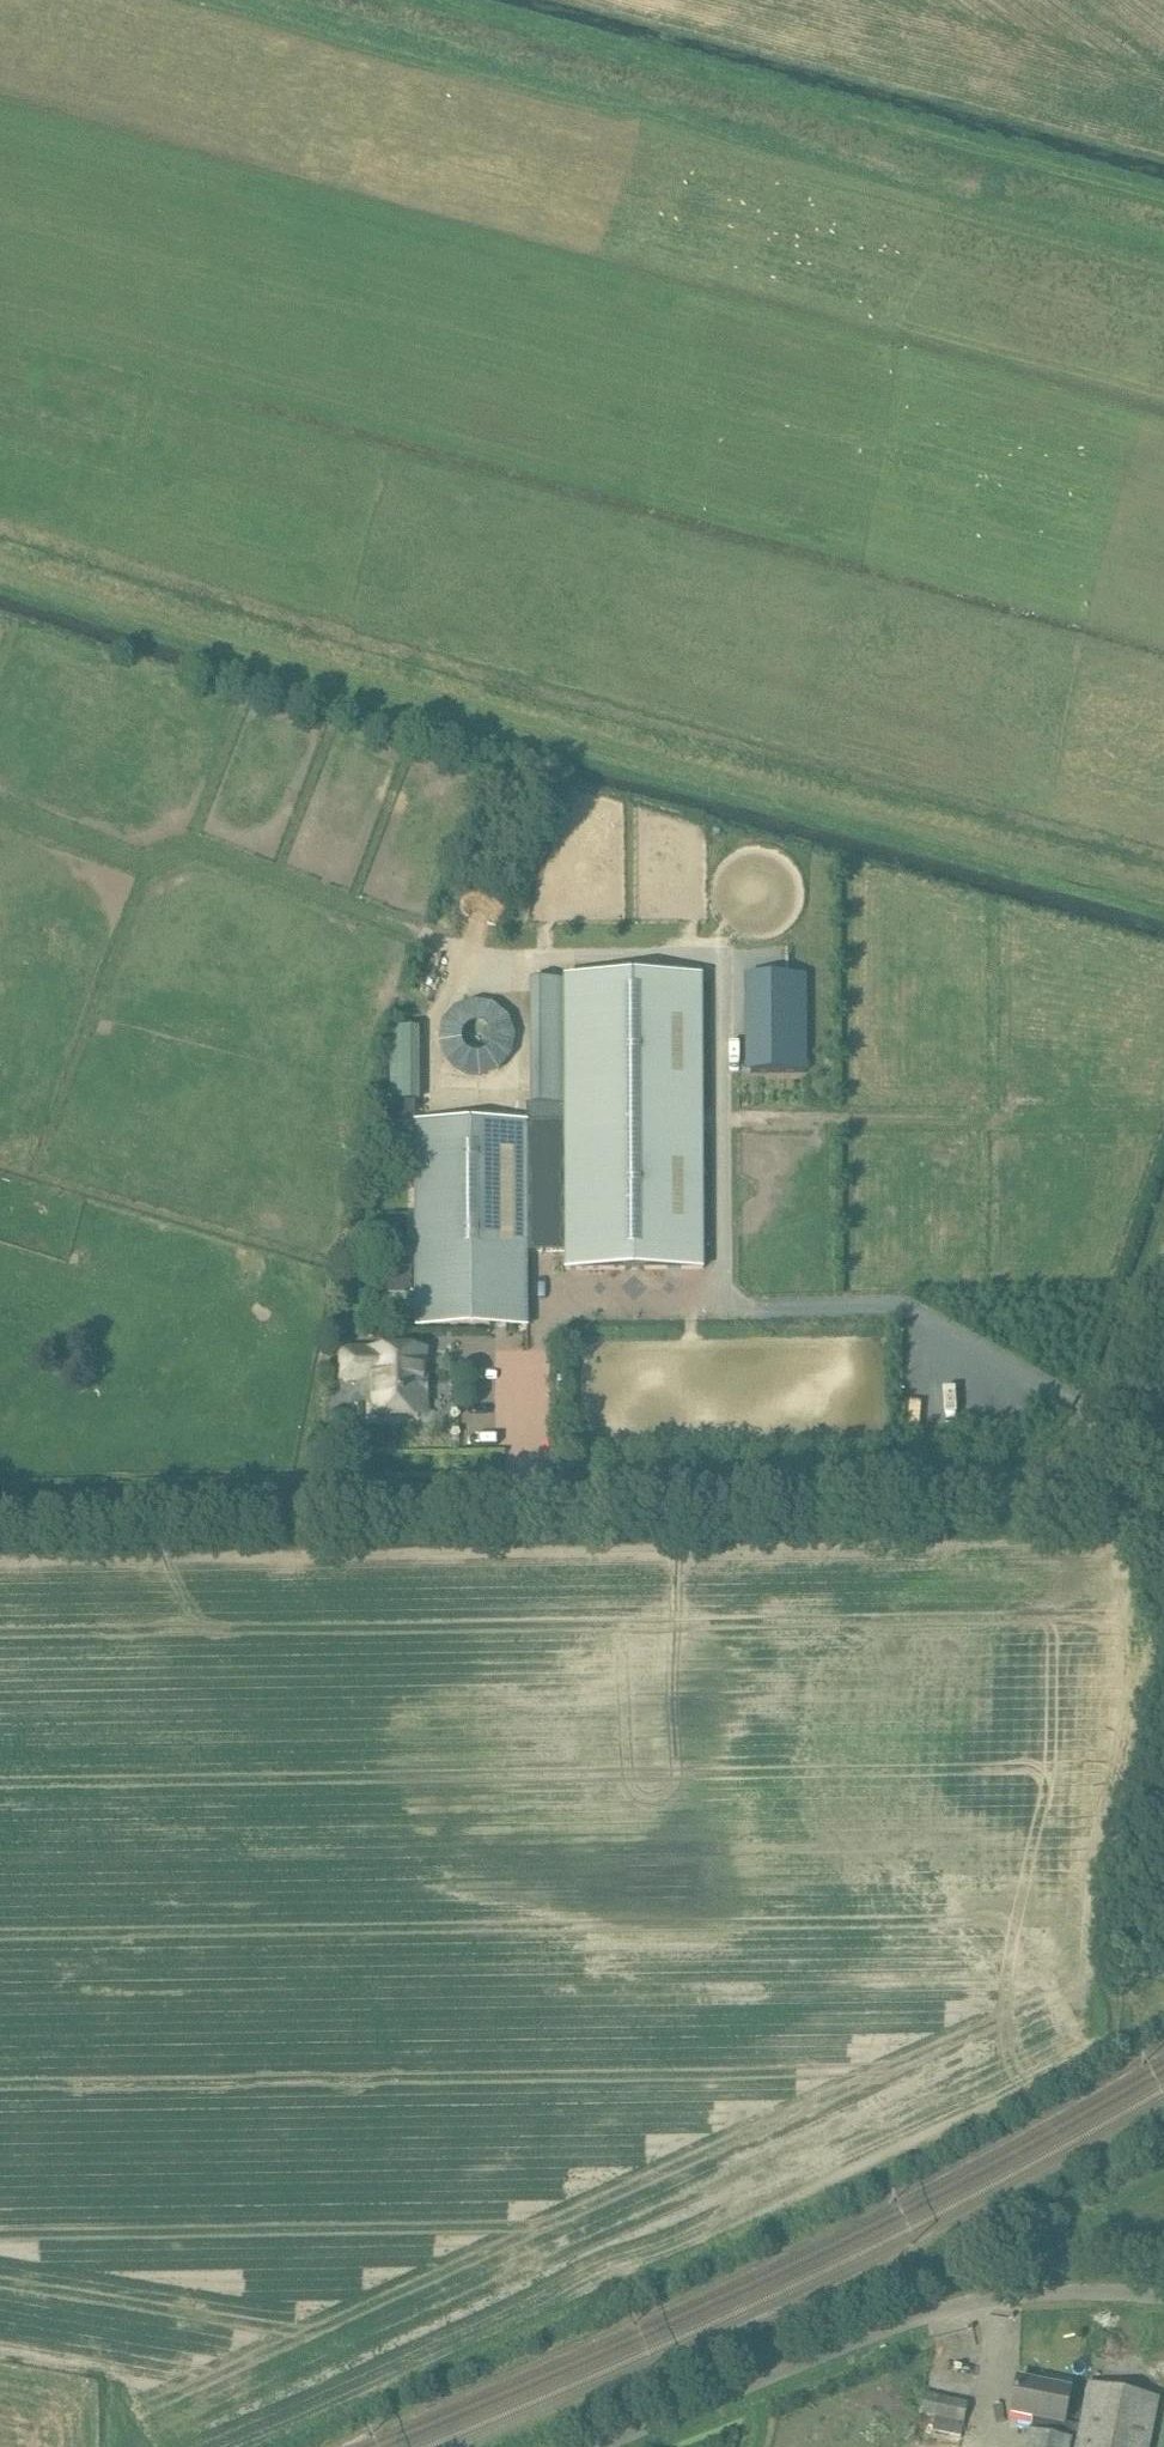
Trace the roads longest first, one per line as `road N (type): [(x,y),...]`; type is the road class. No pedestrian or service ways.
road 1 (unclassified): [(0,1519),(947,1502),(1010,1494),(1056,1478),(1088,1448),(1112,1408),(1163,1259)]
road 2 (unclassified): [(592,2446),(987,2289),(1116,2284),(1163,2294)]

